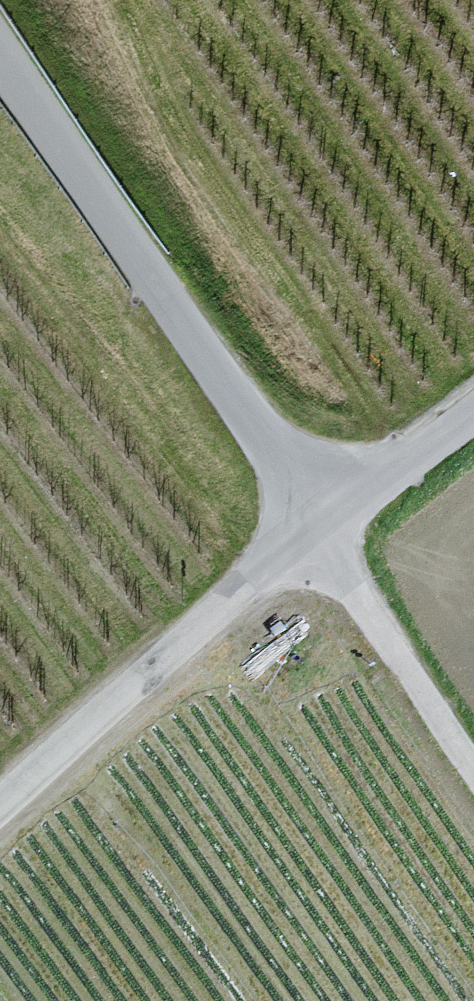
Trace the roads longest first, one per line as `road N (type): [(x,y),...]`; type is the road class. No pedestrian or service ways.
road 1 (unclassified): [(0,58),(314,517)]
road 2 (unclassified): [(314,517),(0,804)]
road 3 (unclassified): [(314,517),(473,765)]
road 4 (unclassified): [(314,517),(473,396)]

